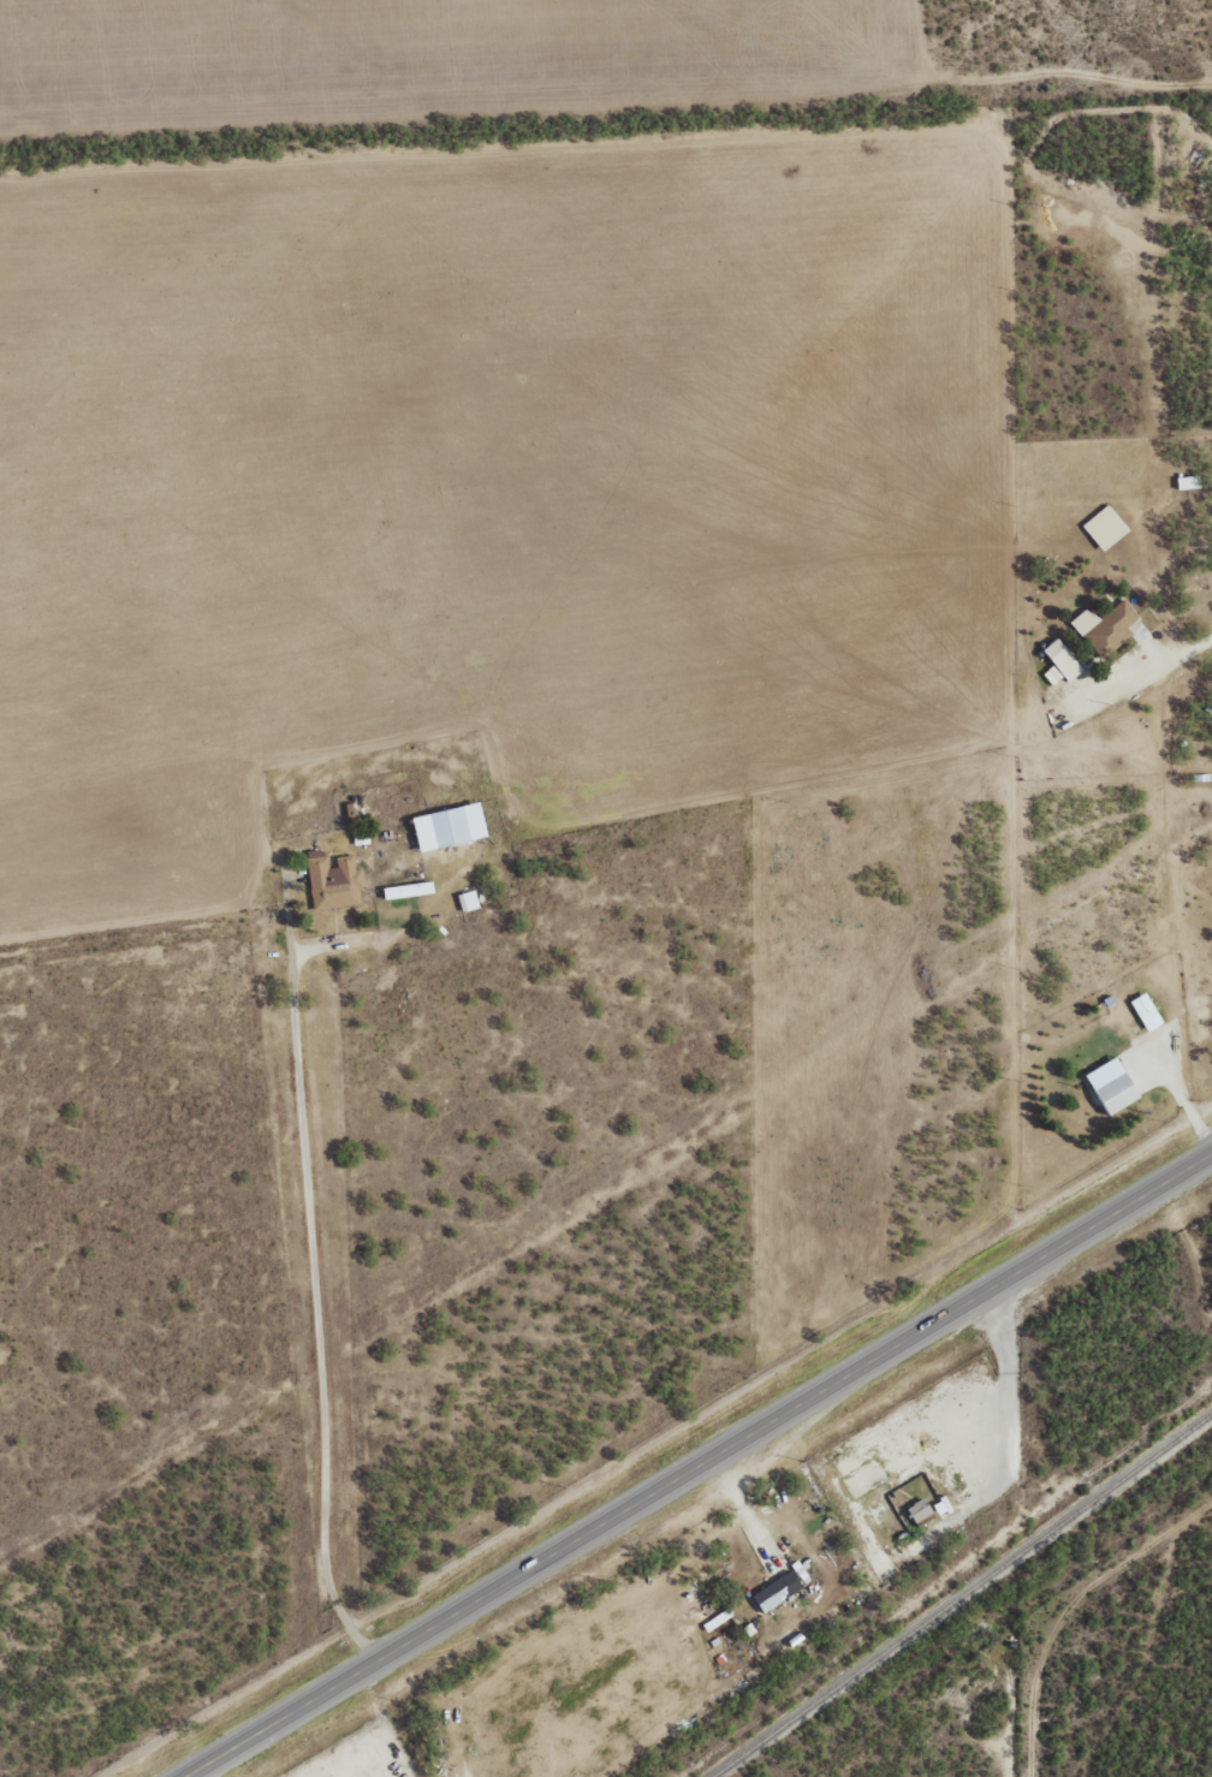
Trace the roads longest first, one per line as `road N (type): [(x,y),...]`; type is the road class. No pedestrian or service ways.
road 1 (trunk): [(220,1776),(396,1676),(1211,1164)]

